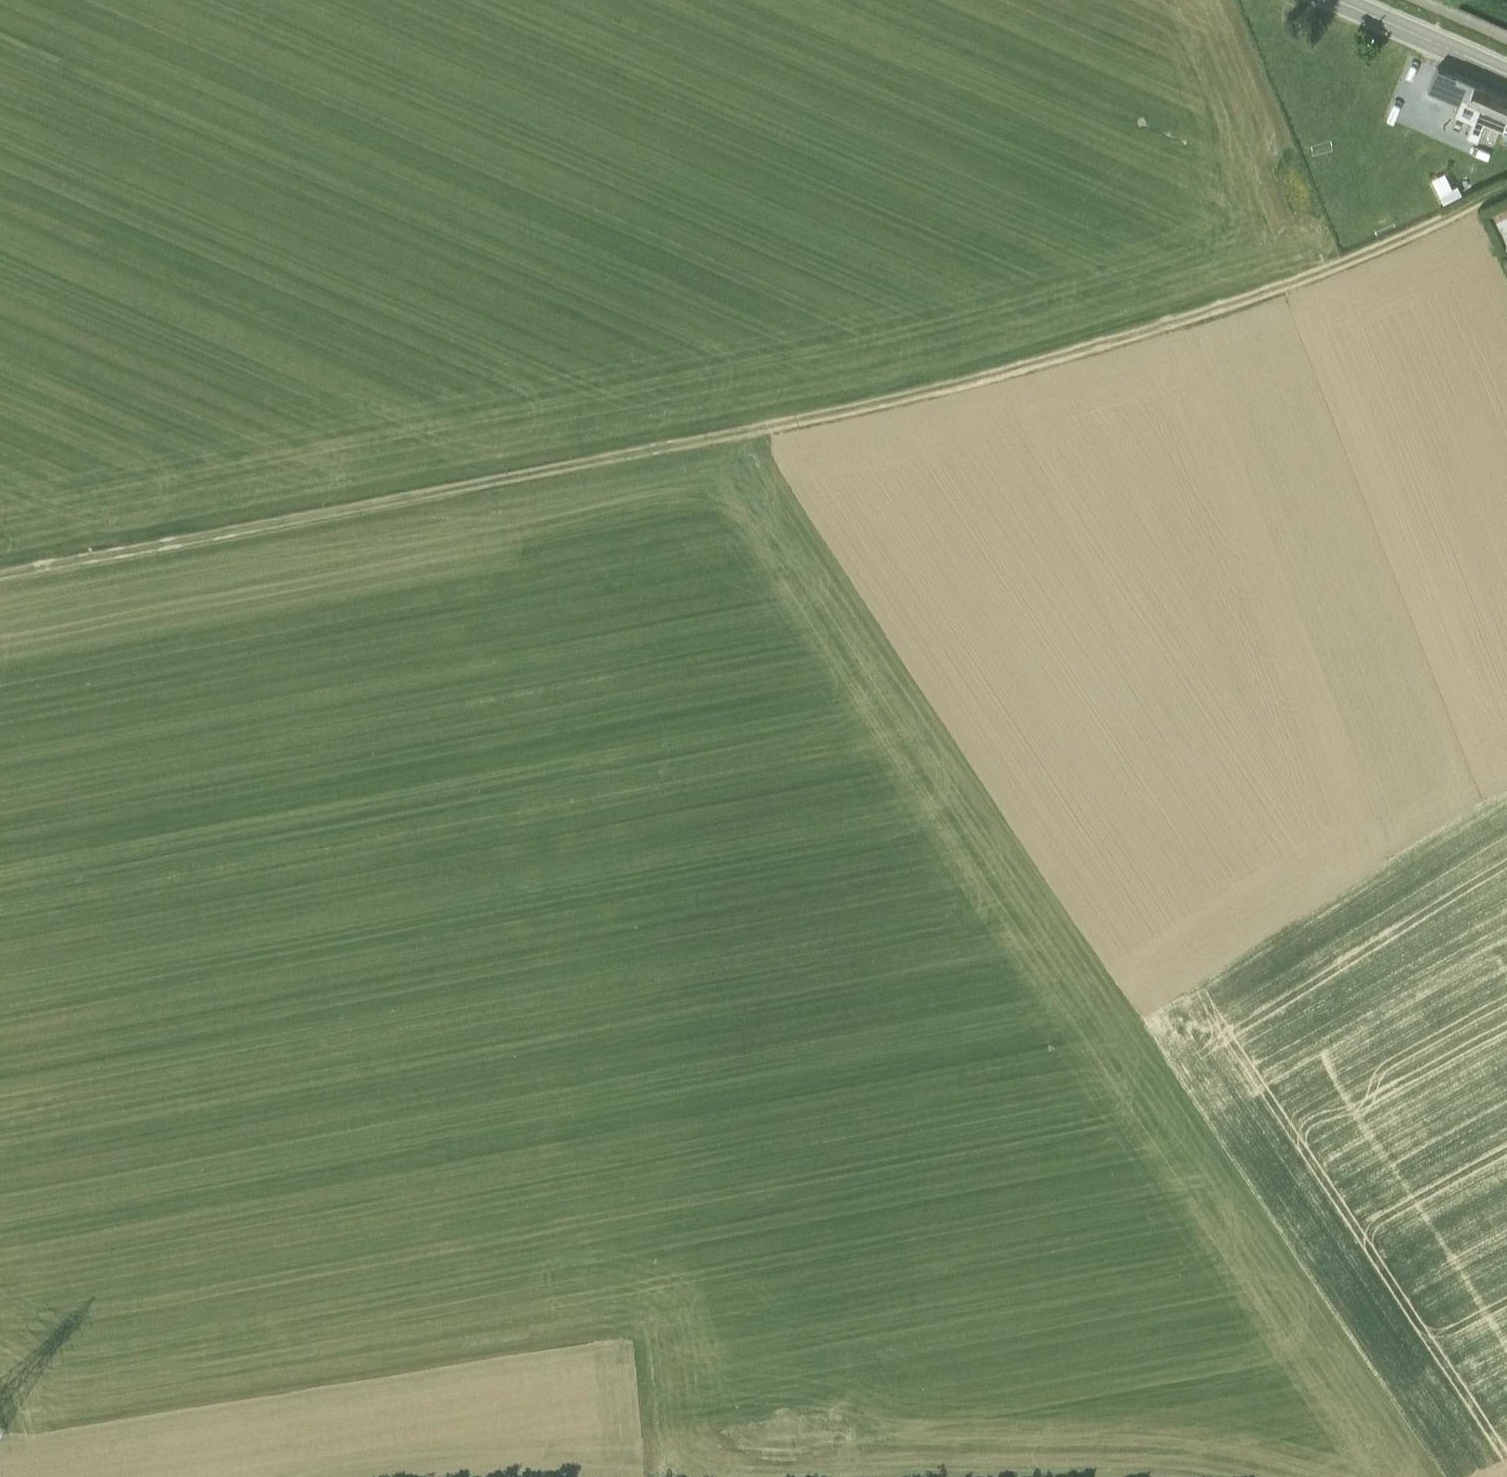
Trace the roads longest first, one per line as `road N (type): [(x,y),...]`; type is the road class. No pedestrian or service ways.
road 1 (track): [(1506,176),(1281,276),(864,399),(0,569)]
road 2 (tertiary): [(1348,0),(1506,68)]

